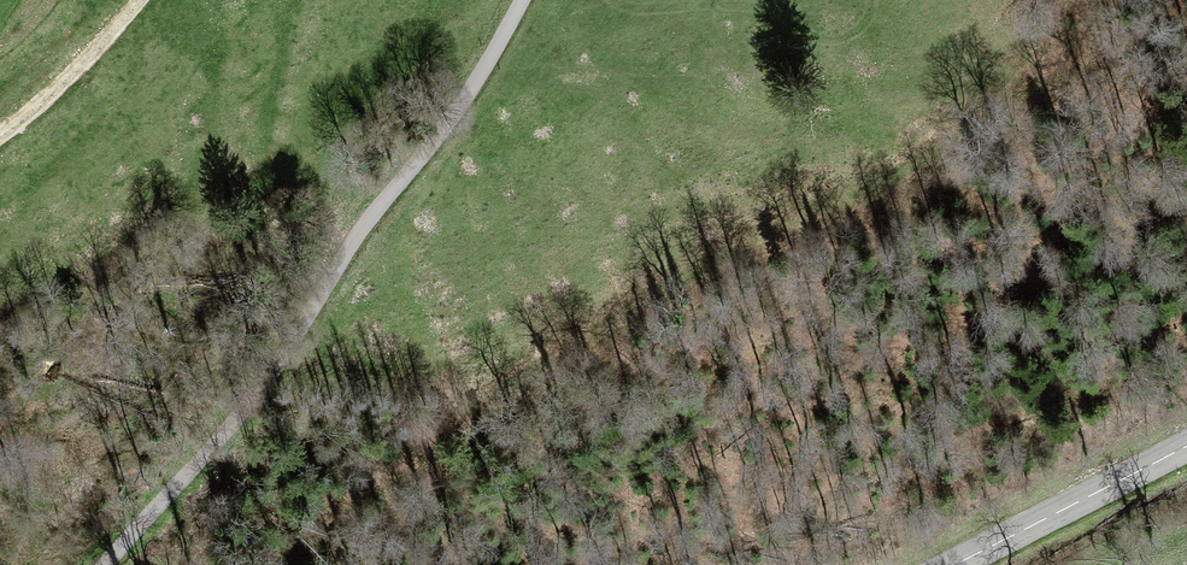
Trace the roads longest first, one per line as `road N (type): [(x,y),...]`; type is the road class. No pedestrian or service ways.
road 1 (track): [(1186,167),(949,152),(890,155),(832,171),(337,448)]
road 2 (unclassified): [(103,564),(276,341),(470,70),(511,0)]
road 3 (tertiary): [(938,564),(1186,440)]
road 4 (track): [(130,0),(0,126)]

